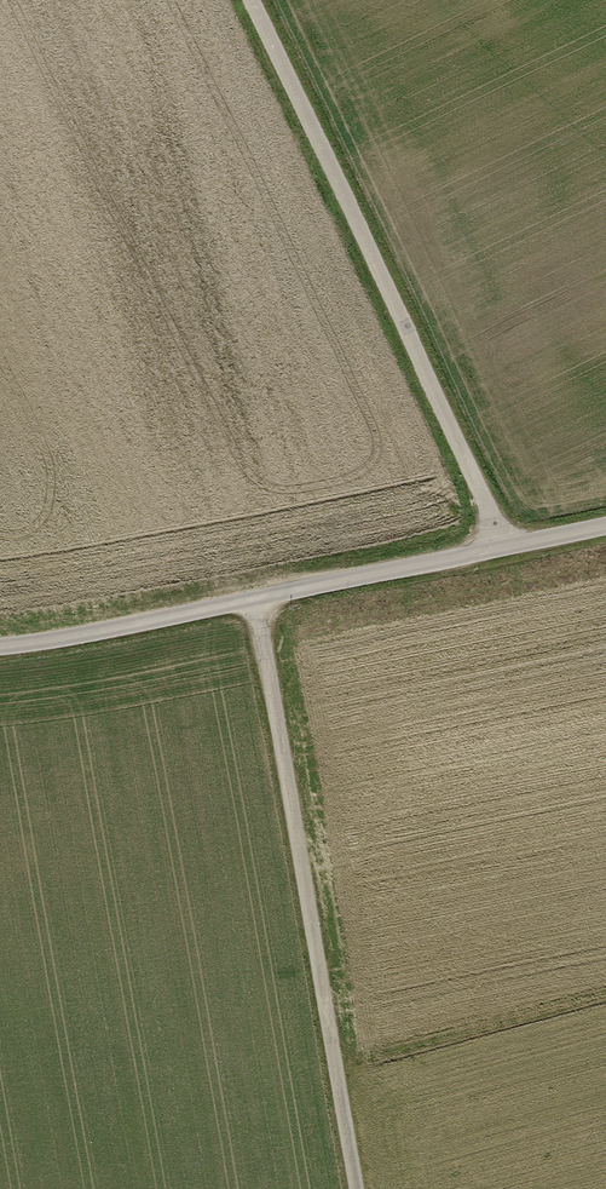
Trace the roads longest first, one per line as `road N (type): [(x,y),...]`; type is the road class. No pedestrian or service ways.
road 1 (unclassified): [(0,648),(257,608),(605,533)]
road 2 (track): [(273,0),(522,551)]
road 3 (track): [(257,608),(355,1188)]

